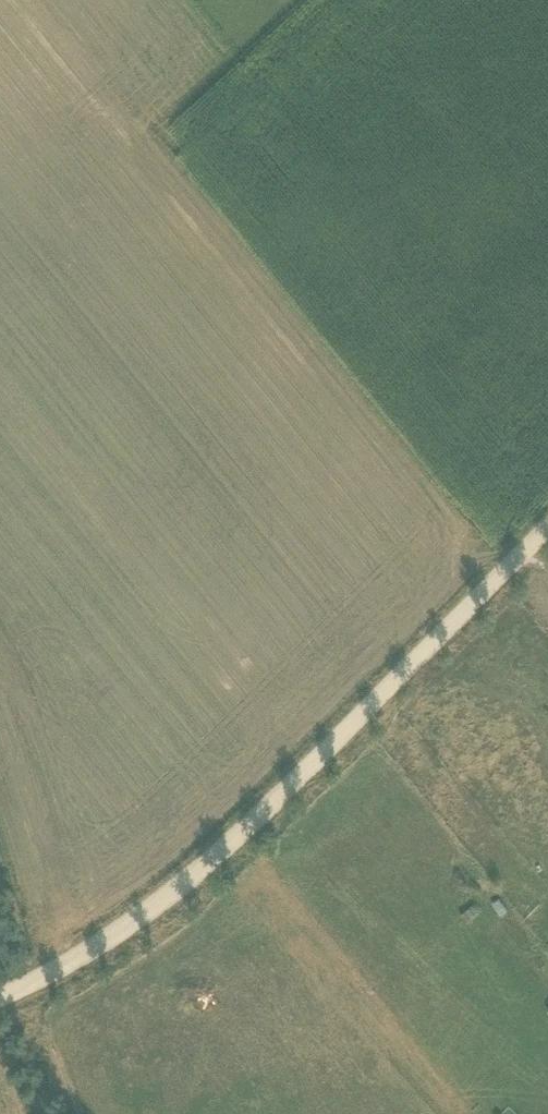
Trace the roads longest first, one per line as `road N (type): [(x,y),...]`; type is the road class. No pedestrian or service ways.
road 1 (track): [(547,527),(255,820),(159,902),(0,998)]

